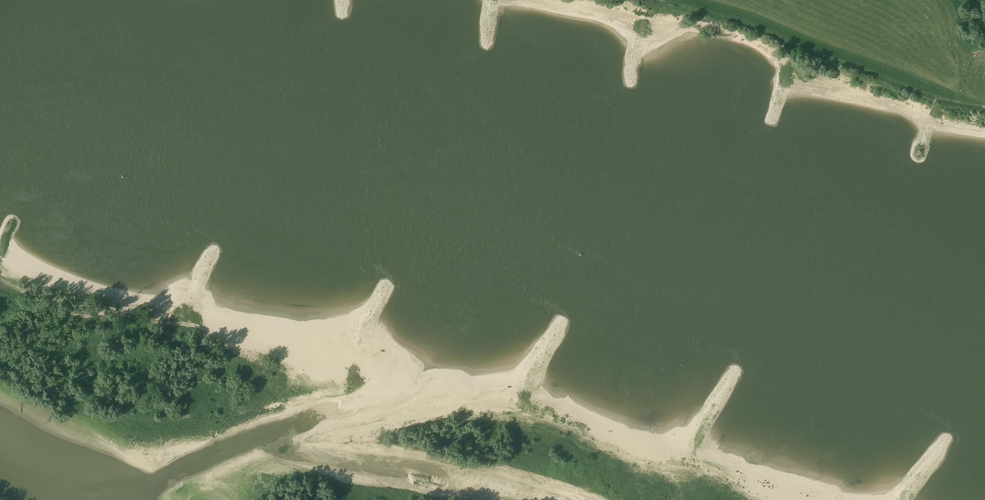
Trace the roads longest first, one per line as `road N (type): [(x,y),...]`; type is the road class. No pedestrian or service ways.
road 1 (track): [(984,107),(900,85),(673,0)]

